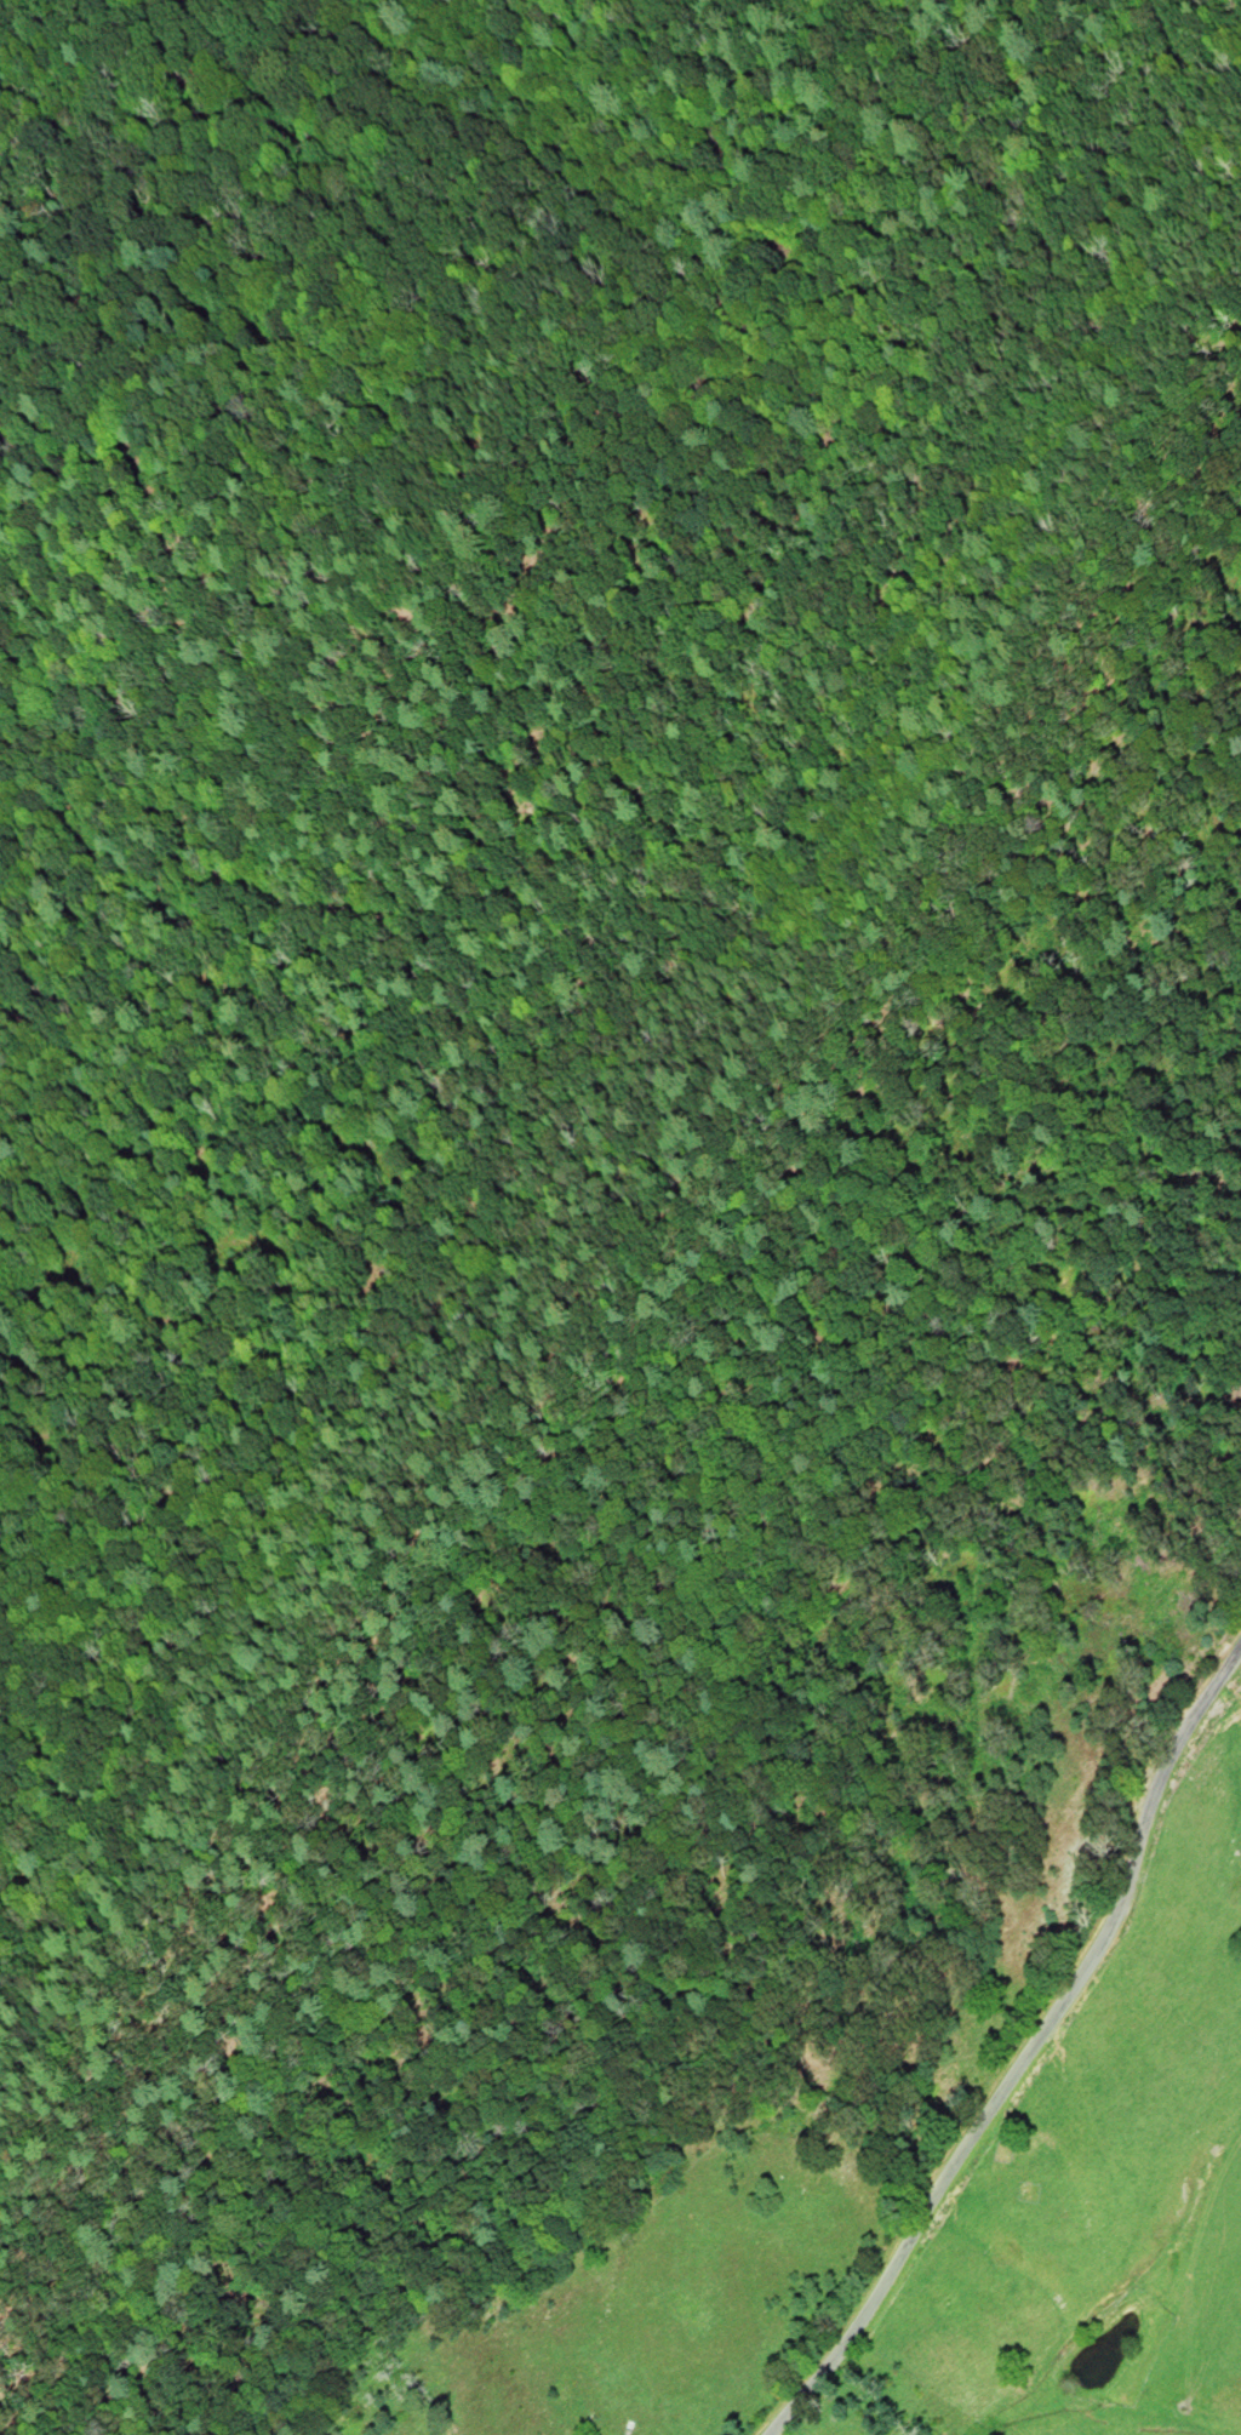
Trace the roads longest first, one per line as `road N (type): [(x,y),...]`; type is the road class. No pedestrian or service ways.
road 1 (tertiary): [(1240,1643),(1159,1788),(1148,1847),(1085,1982),(859,2321),(767,2434)]

